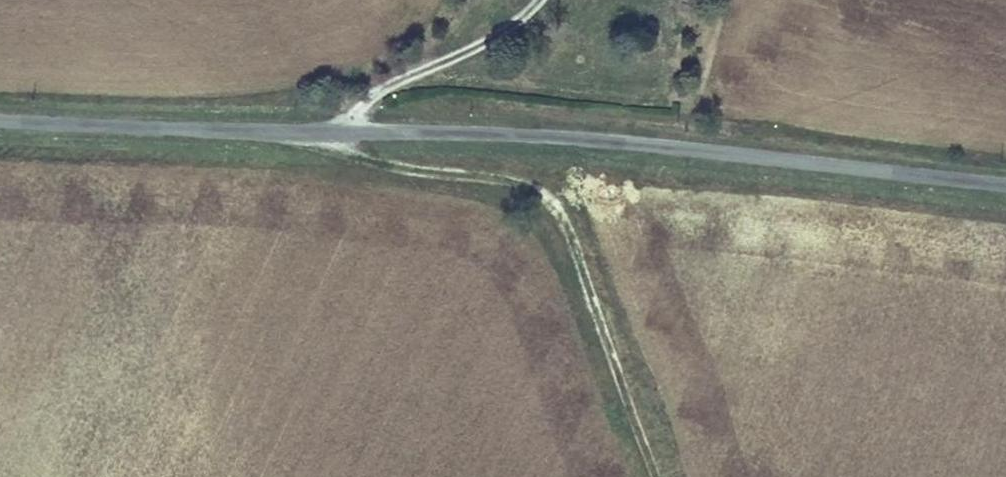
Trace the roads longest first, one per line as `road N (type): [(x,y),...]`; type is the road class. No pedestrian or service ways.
road 1 (unclassified): [(1005,184),(539,134),(0,121)]
road 2 (track): [(345,129),(350,150),(369,163),(501,179),(535,190),(557,209),(658,476)]

